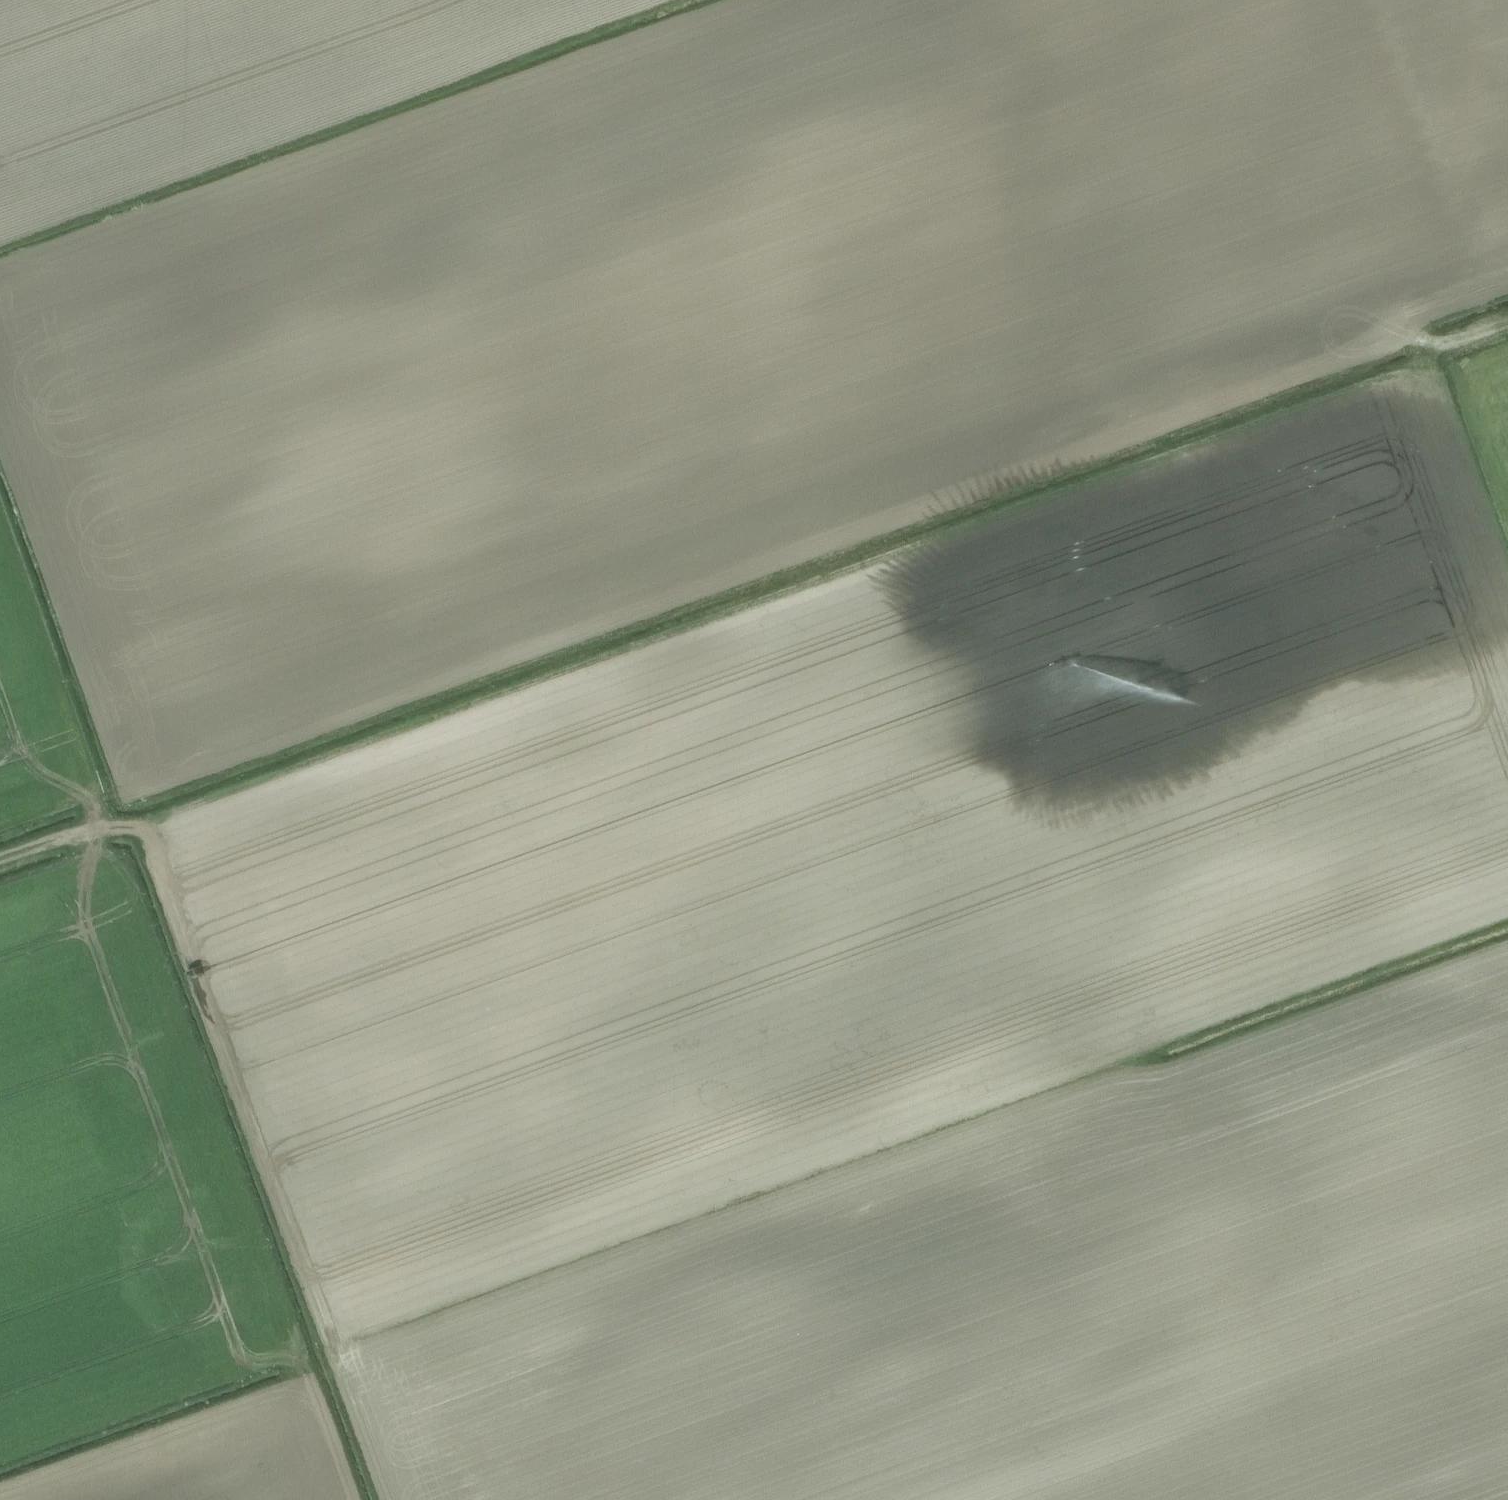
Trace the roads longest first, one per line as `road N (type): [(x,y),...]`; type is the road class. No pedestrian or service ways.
road 1 (track): [(1123,461),(1507,326)]
road 2 (track): [(117,836),(82,836),(0,865)]

